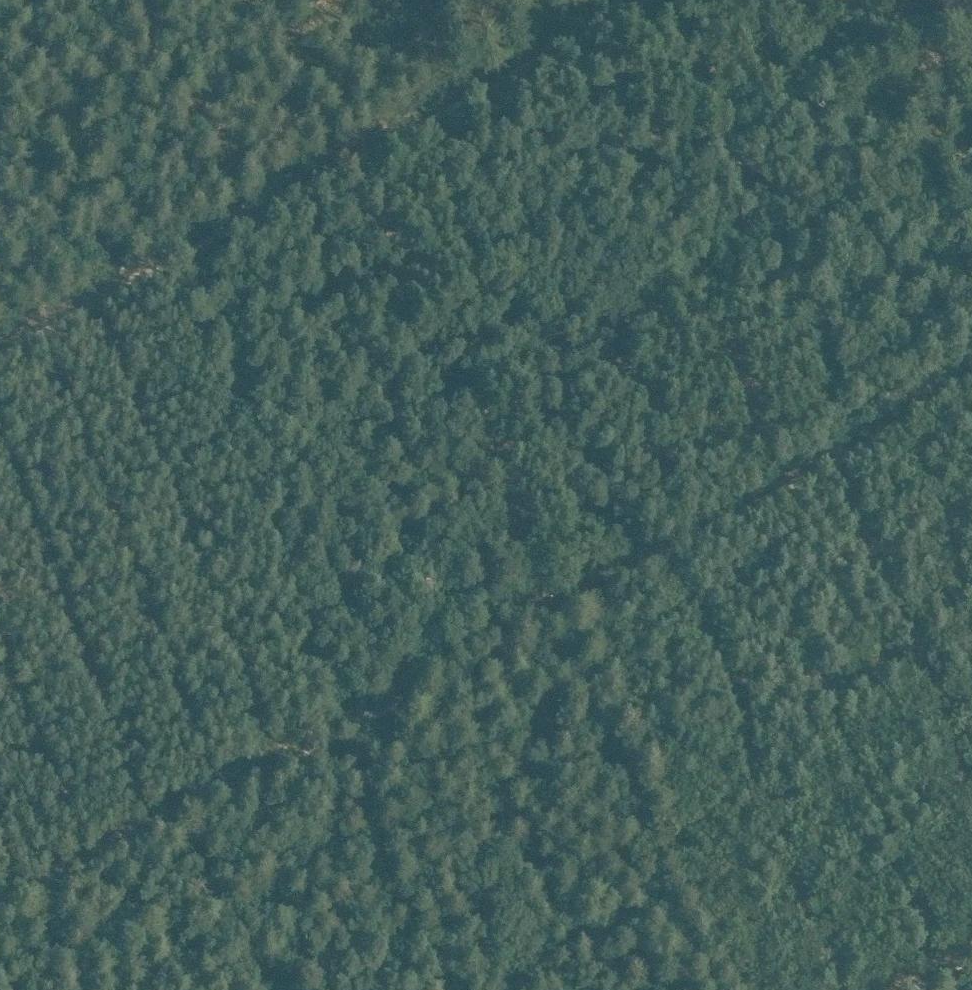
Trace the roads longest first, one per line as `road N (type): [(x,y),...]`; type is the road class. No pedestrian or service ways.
road 1 (track): [(971,382),(0,920)]
road 2 (track): [(0,358),(639,0)]

